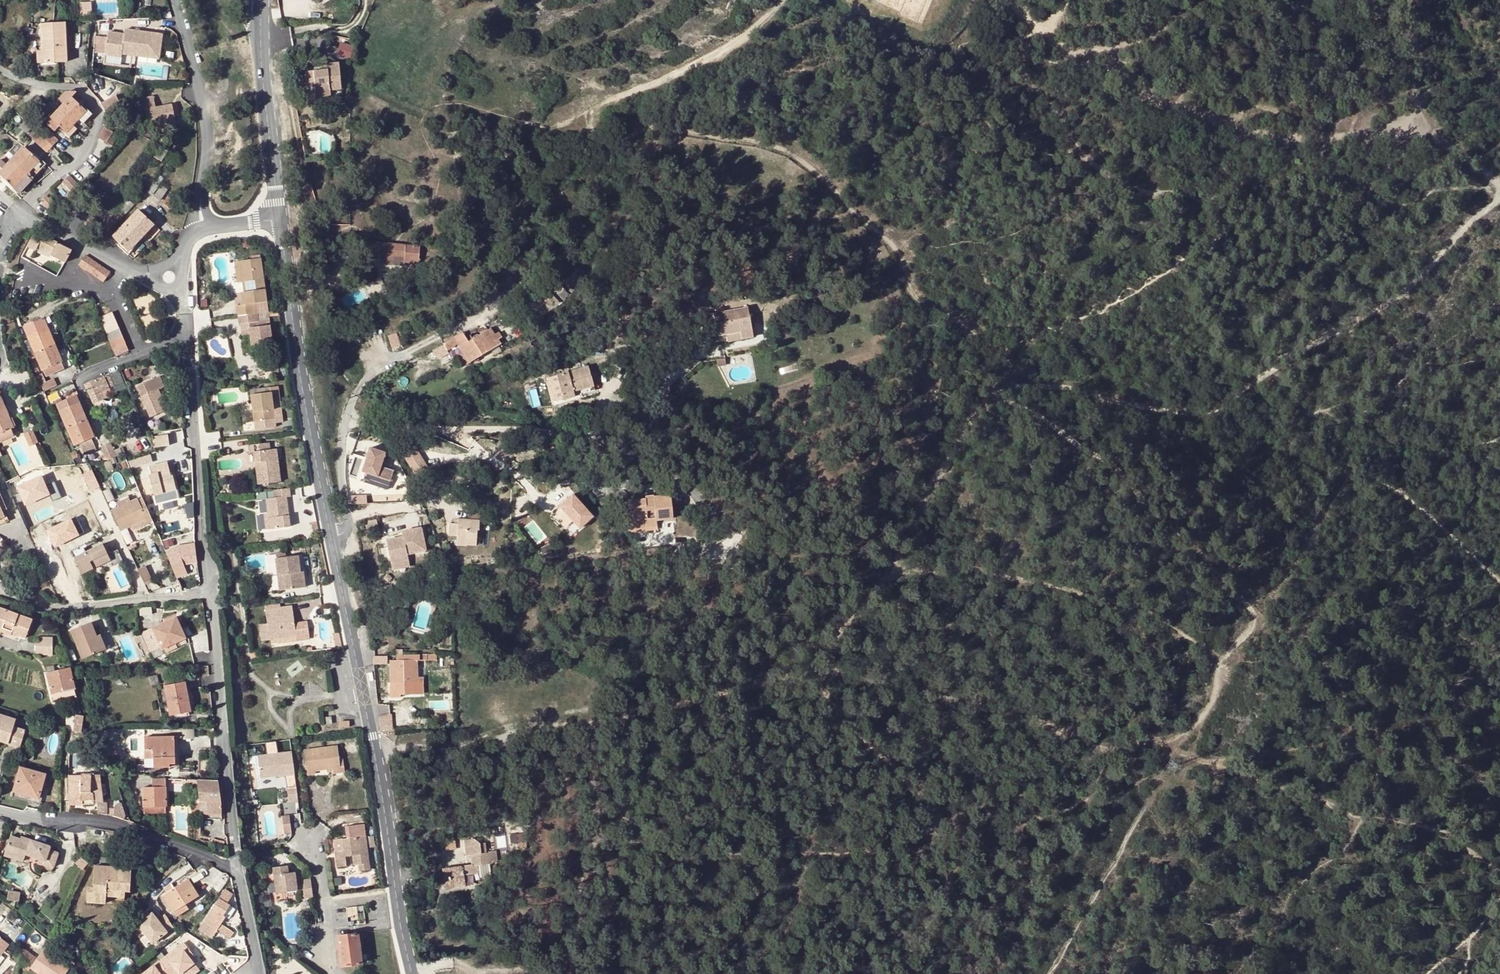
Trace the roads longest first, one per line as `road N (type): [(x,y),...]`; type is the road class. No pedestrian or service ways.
road 1 (track): [(373,750),(628,717),(817,672),(883,580),(918,564),(914,516),(999,386),(1074,390),(1166,408),(1218,406),(1412,288),(1499,195)]
road 2 (track): [(893,973),(950,890),(955,834),(943,812),(839,713),(817,672),(864,678),(1118,748),(1170,742),(1200,721),(1216,693),(1220,658),(1256,624),(1246,599),(1119,468),(1036,412),(991,393)]
road 3 (residential): [(308,421),(412,973)]
road 4 (track): [(589,118),(594,139),(617,143),(666,128),(782,147),(811,164),(902,260),(909,291),(996,348),(999,386)]
road 5 (residential): [(187,336),(238,867)]
road 6 (track): [(1499,191),(1455,146),(1408,131),(1319,140),(1242,131),(1042,49)]
road 7 (track): [(1049,973),(1147,808),(1193,760),(1170,742),(1153,775)]
road 8 (residential): [(0,811),(45,822),(111,822),(238,867)]
road 9 (residential): [(0,69),(22,84),(83,92),(96,114),(86,149),(23,212)]
road 10 (residential): [(280,219),(308,421)]
road 11 (residential): [(200,198),(204,124),(176,0)]
road 12 (track): [(761,22),(725,50),(593,109),(589,118)]
road 13 (track): [(1199,0),(1152,35),(1042,49)]
road 14 (track): [(411,969),(558,968)]
road 15 (residential): [(264,77),(280,219)]
road 16 (residential): [(315,839),(338,973)]
road 17 (track): [(1408,131),(1409,0)]

